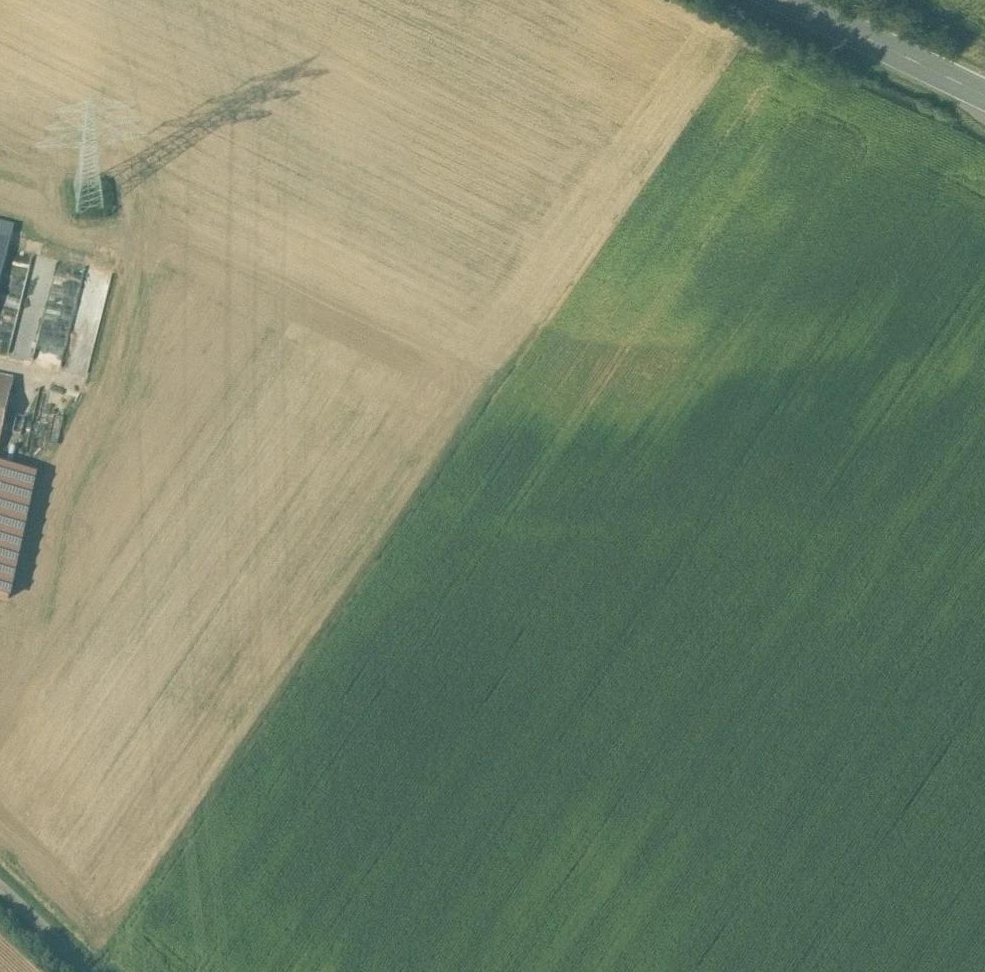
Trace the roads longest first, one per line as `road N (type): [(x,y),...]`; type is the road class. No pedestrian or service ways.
road 1 (secondary): [(984,94),(791,0)]

